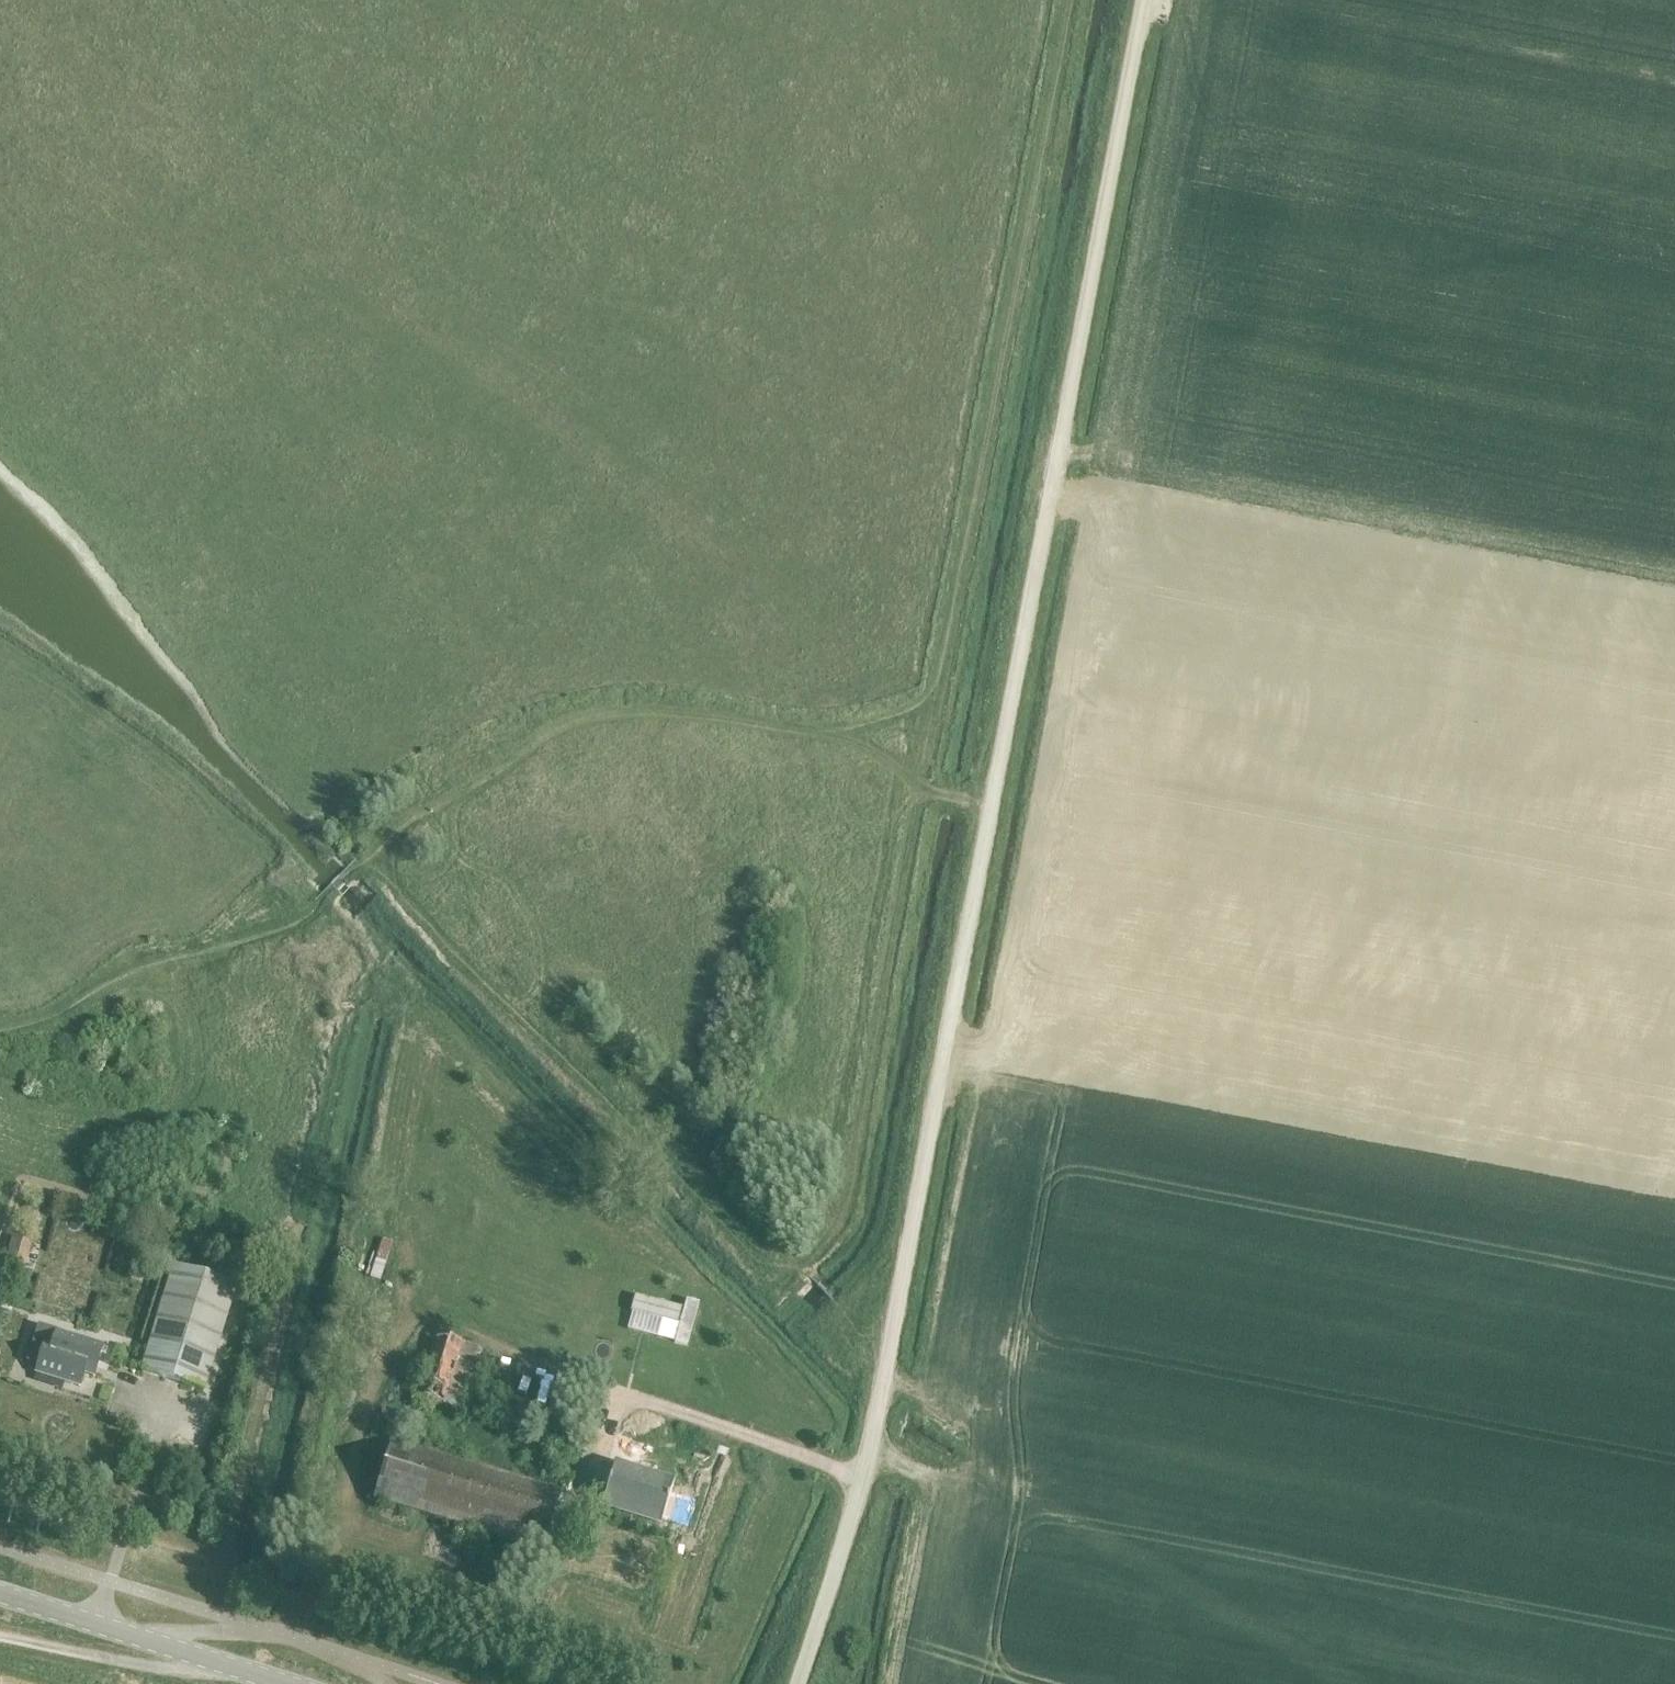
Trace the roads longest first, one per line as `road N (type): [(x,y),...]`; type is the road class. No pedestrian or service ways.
road 1 (unclassified): [(796,1683),(880,1399),(1143,0)]
road 2 (tertiary): [(270,1683),(0,1597)]

